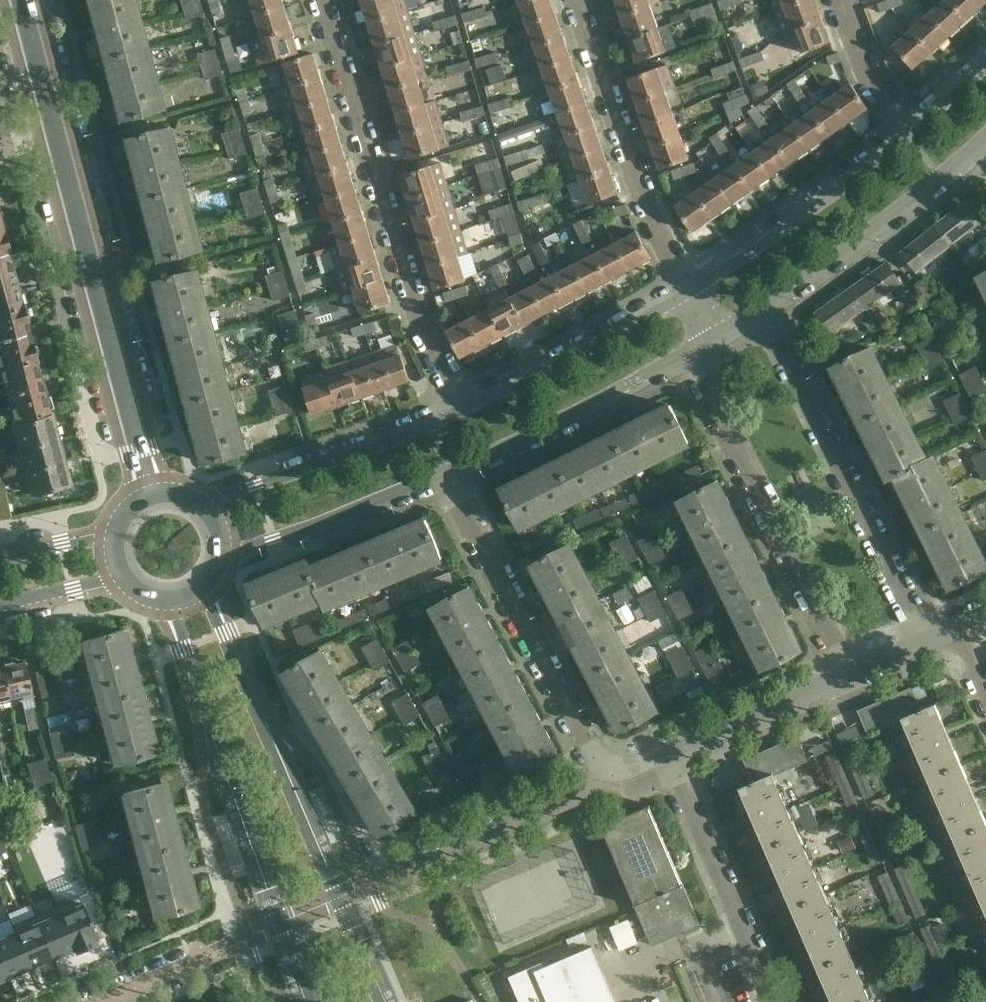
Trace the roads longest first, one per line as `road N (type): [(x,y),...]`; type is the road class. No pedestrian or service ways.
road 1 (tertiary): [(152,496),(21,0)]
road 2 (tertiary): [(383,1001),(206,585)]
road 3 (residential): [(463,406),(419,322),(323,0)]
road 4 (tertiary): [(168,601),(305,1001)]
road 5 (residential): [(932,637),(766,308)]
road 6 (residential): [(840,675),(686,359)]
road 7 (residential): [(610,766),(587,746),(451,477)]
road 8 (residential): [(686,283),(653,221),(574,0)]
road 9 (tertiary): [(463,406),(200,504)]
road 10 (tertiary): [(911,123),(686,283)]
road 11 (tertiary): [(766,308),(985,142)]
road 12 (residential): [(778,1001),(670,752)]
road 13 (tertiary): [(451,477),(686,359)]
road 14 (tertiary): [(686,283),(463,406)]
road 15 (tertiary): [(221,557),(451,477)]
road 16 (residential): [(419,867),(598,790),(610,766)]
road 17 (residential): [(670,752),(840,675)]
road 18 (residential): [(911,123),(869,67),(843,0)]
road 19 (tertiary): [(0,607),(123,576)]

